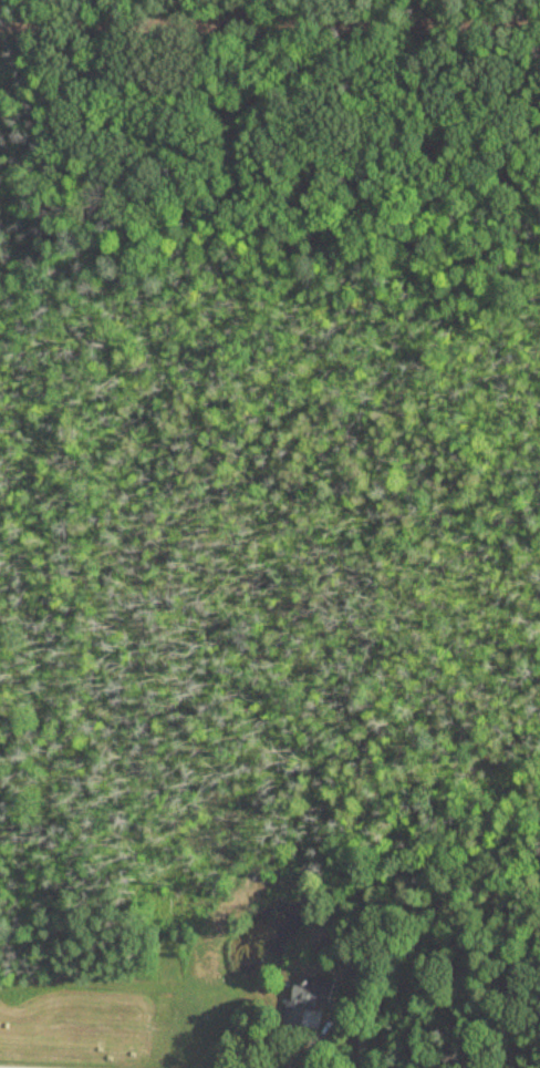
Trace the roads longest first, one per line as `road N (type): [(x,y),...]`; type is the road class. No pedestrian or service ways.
road 1 (residential): [(539,20),(0,23)]

